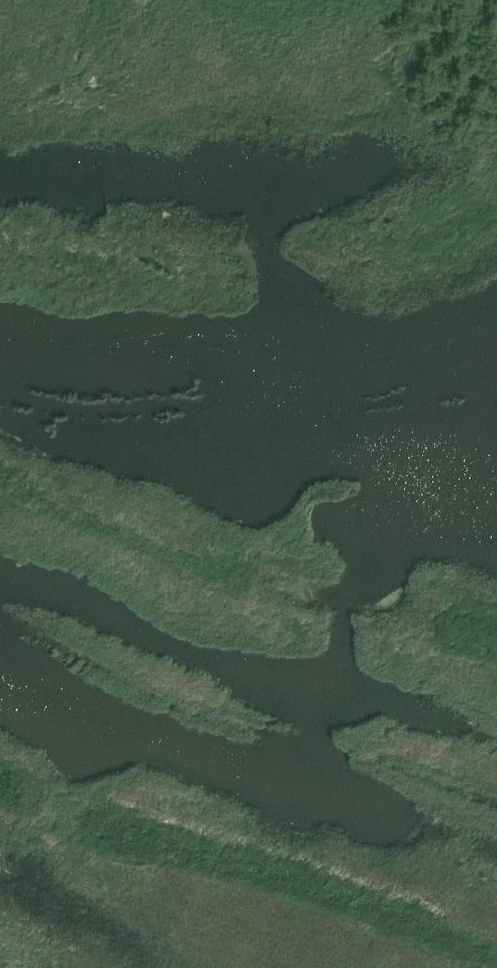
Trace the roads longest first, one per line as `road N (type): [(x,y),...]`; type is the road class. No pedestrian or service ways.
road 1 (track): [(496,954),(81,819),(0,783)]
road 2 (track): [(496,644),(168,553),(0,484)]
road 3 (track): [(496,204),(457,235),(352,259),(96,261),(0,250)]

